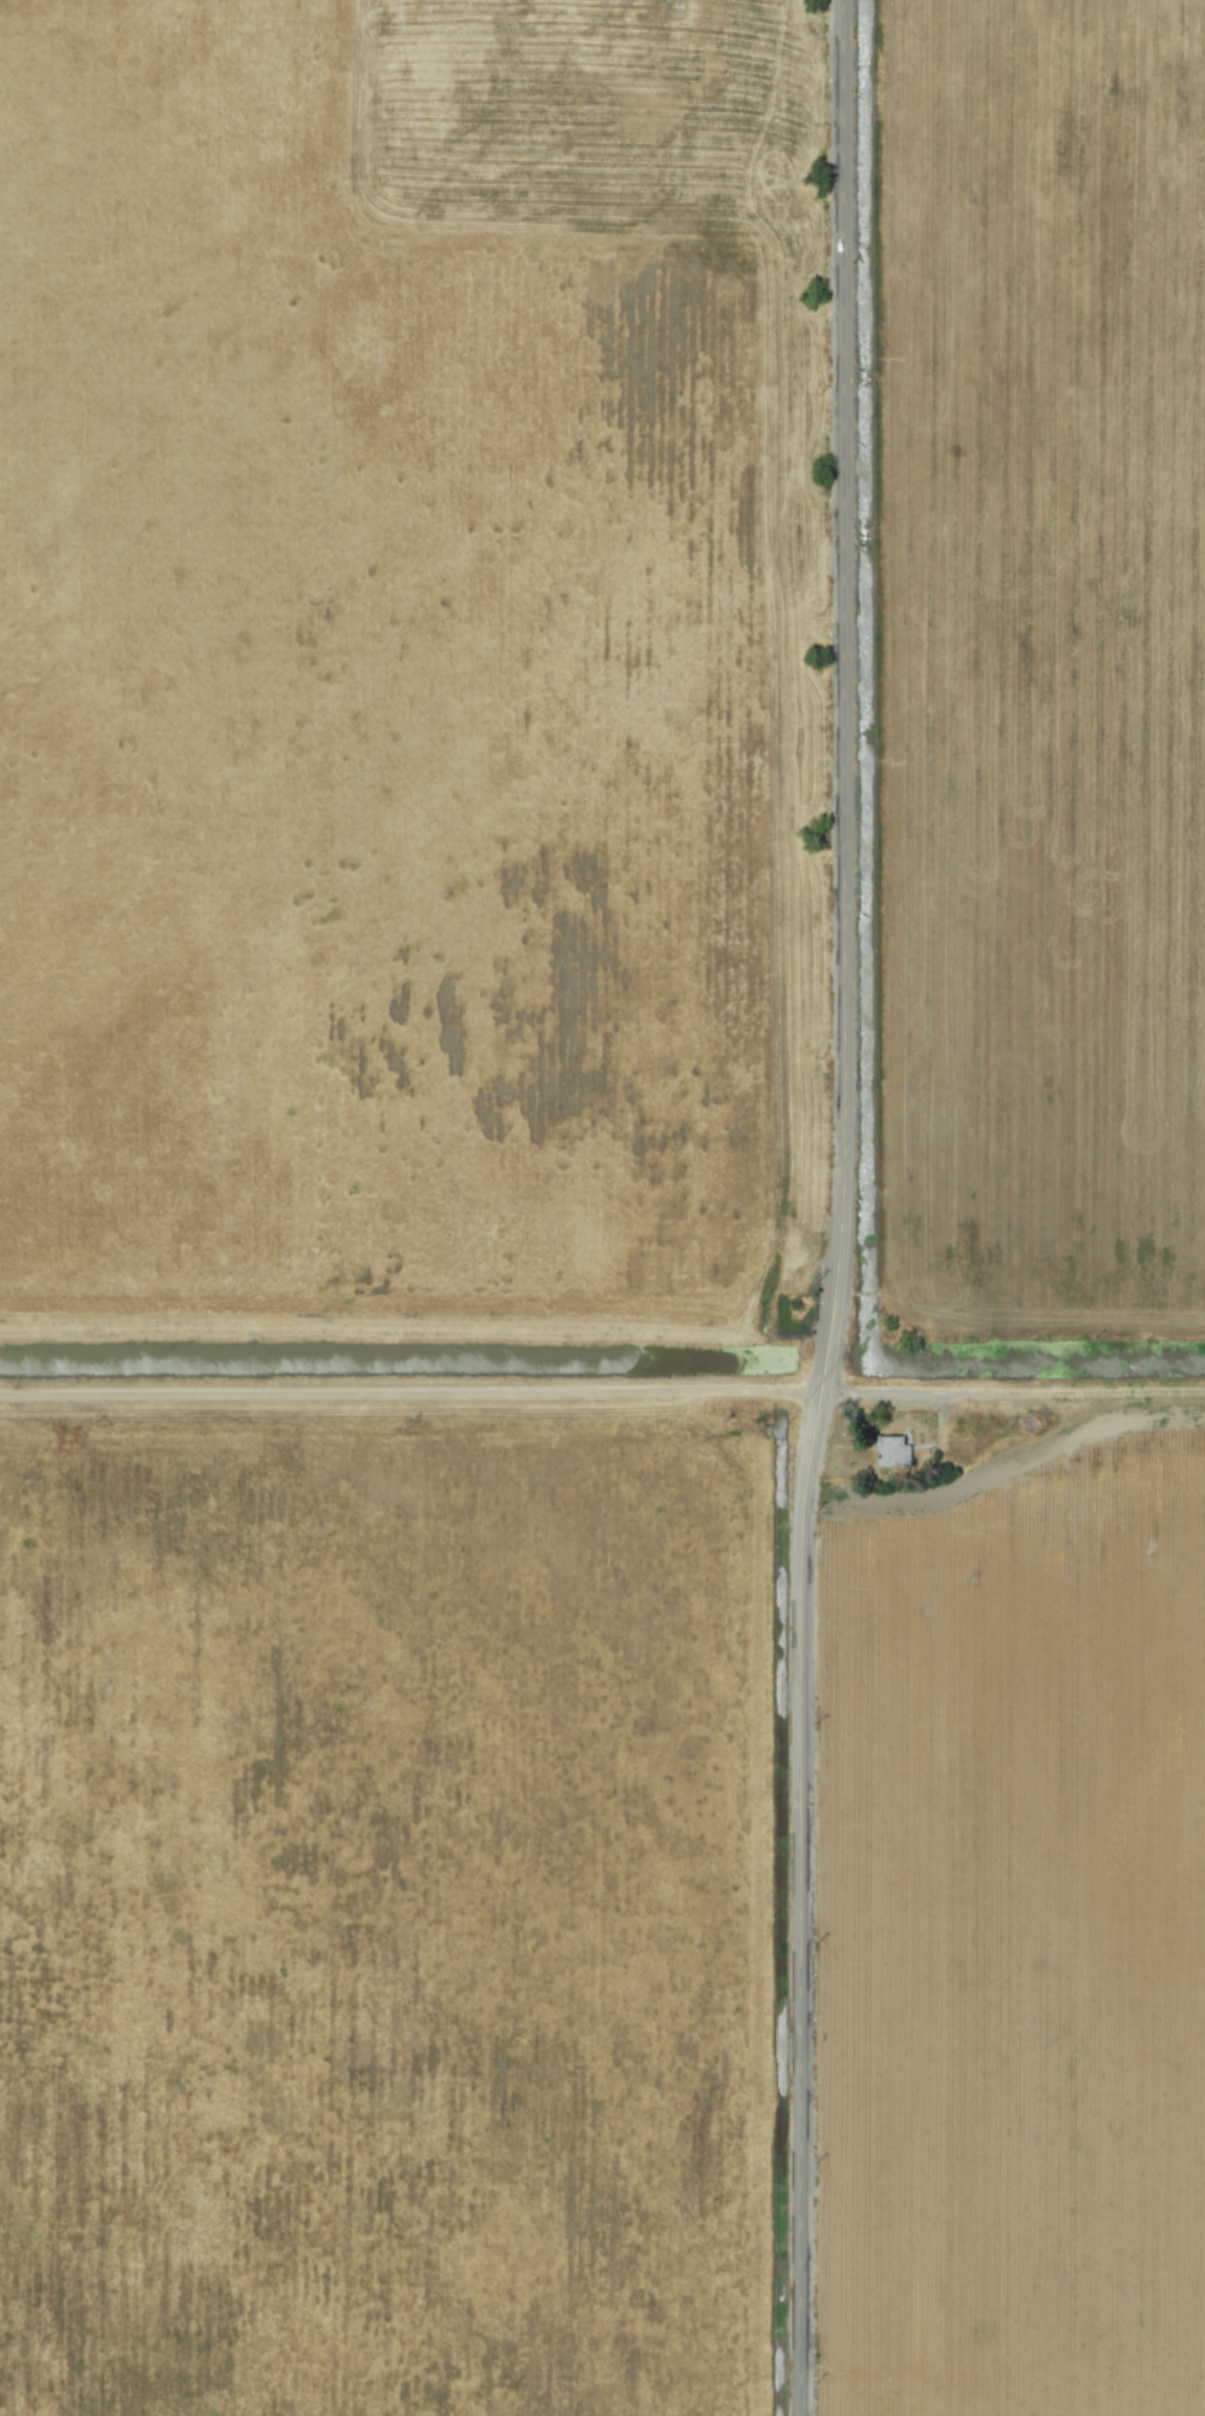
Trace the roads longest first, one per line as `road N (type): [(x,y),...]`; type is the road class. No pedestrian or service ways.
road 1 (tertiary): [(845,0),(847,1193),(803,1557),(802,2415)]

